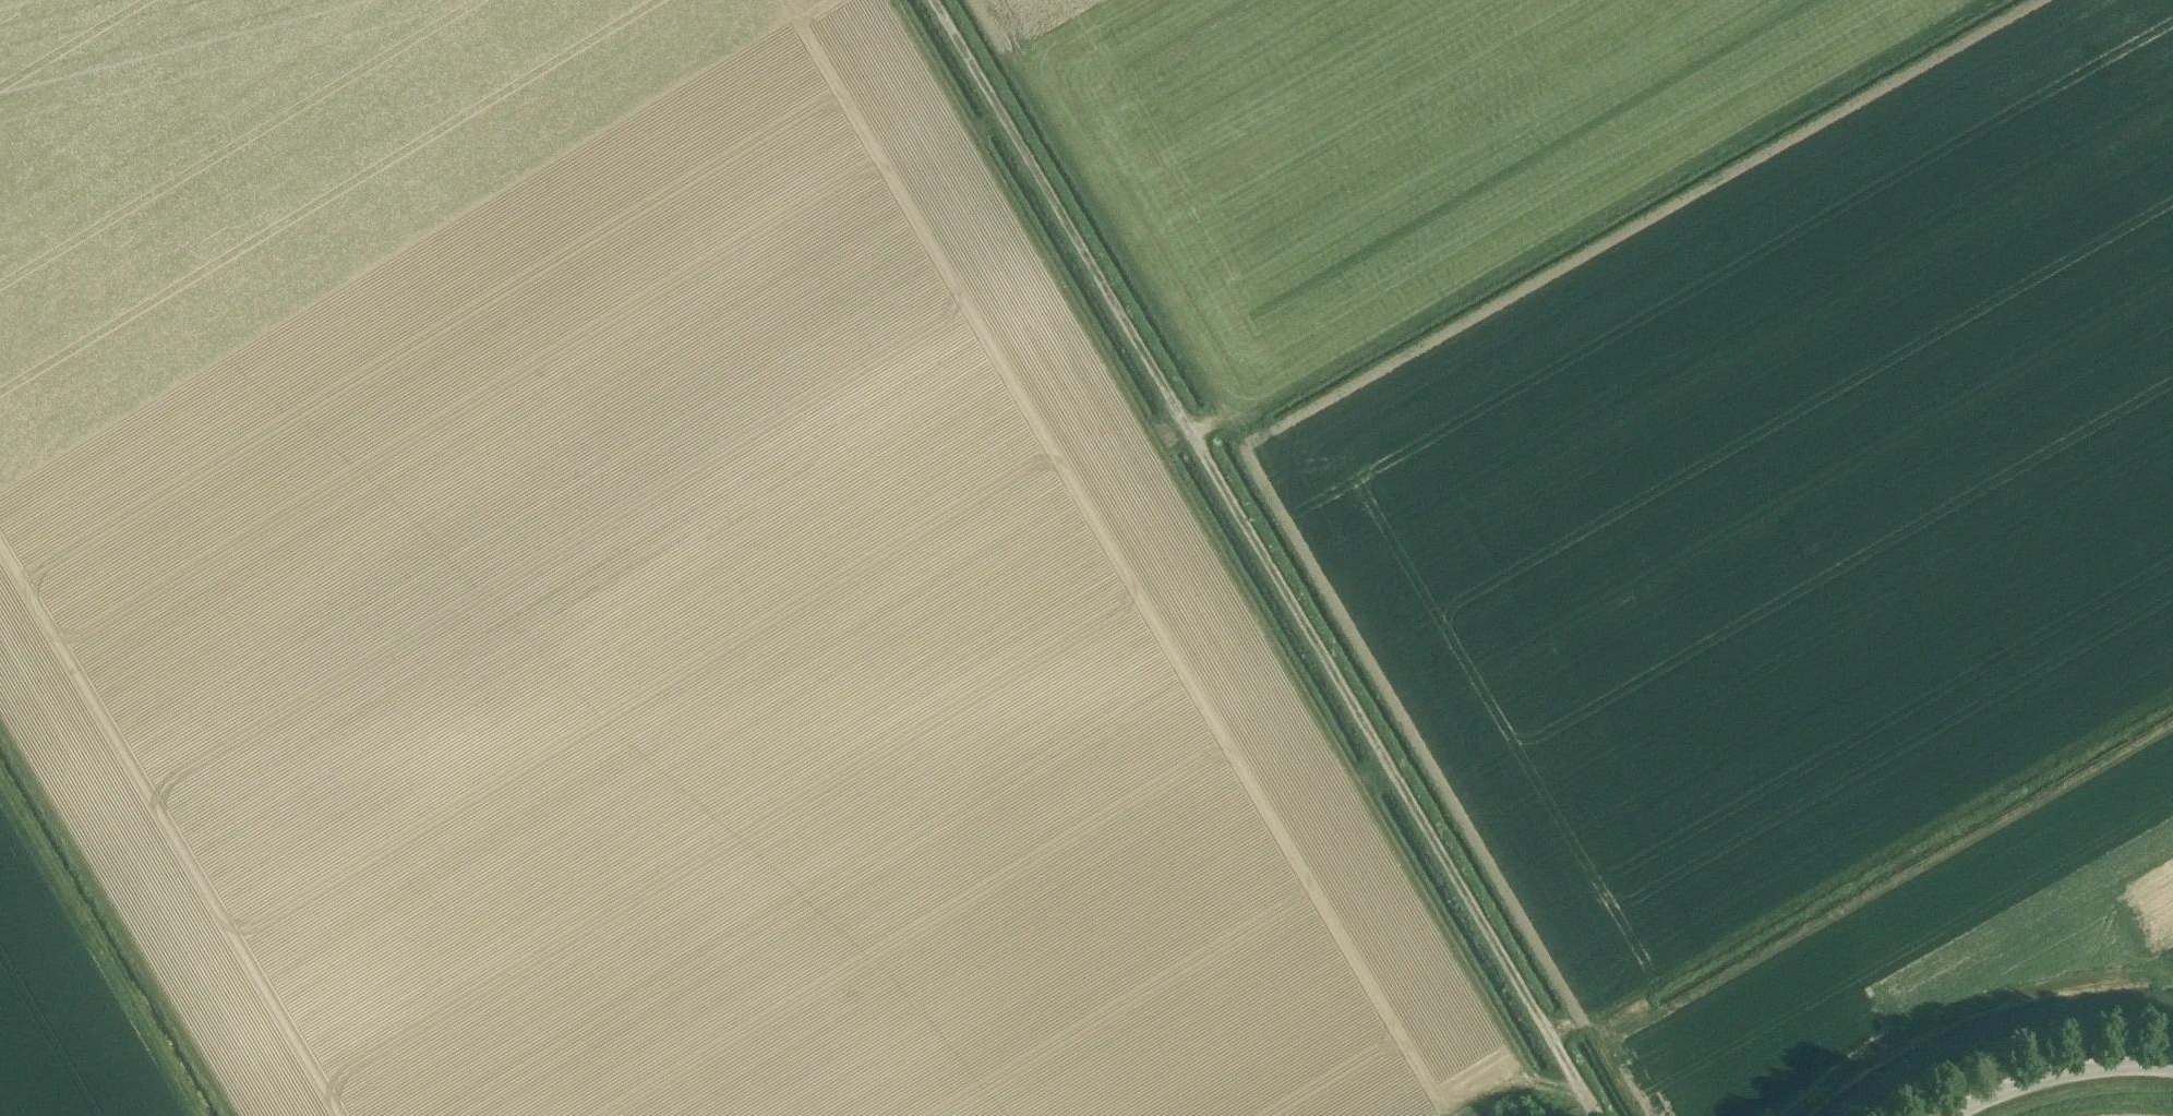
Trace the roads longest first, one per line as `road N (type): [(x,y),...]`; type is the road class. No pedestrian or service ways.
road 1 (track): [(1596,1109),(934,0)]
road 2 (unclassified): [(1949,1115),(2044,1078),(2172,1064)]

